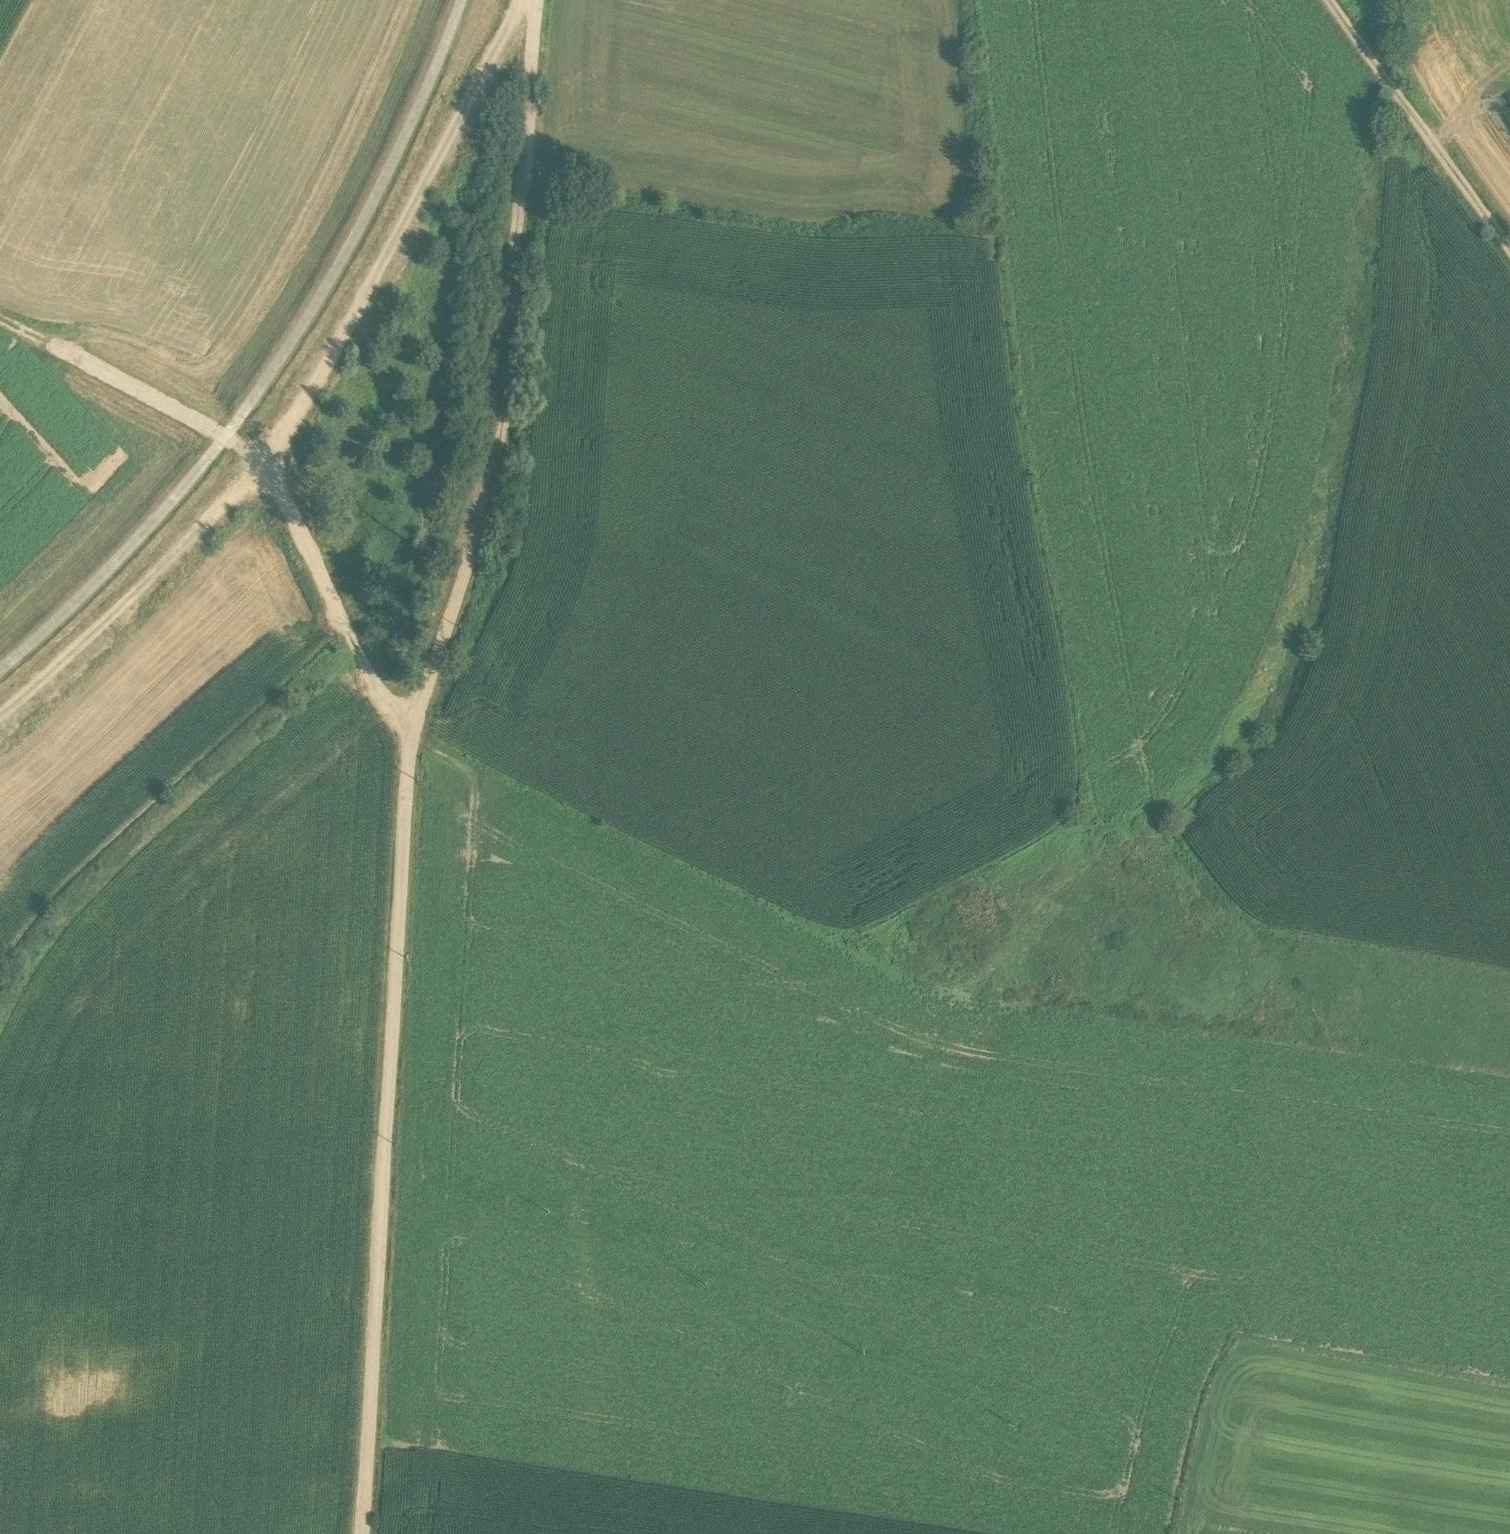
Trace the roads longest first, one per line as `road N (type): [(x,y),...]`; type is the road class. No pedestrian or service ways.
road 1 (track): [(535,0),(490,479),(461,592),(413,712),(362,1533)]
road 2 (track): [(0,720),(266,478),(530,0)]
road 3 (track): [(1323,0),(1509,257)]

